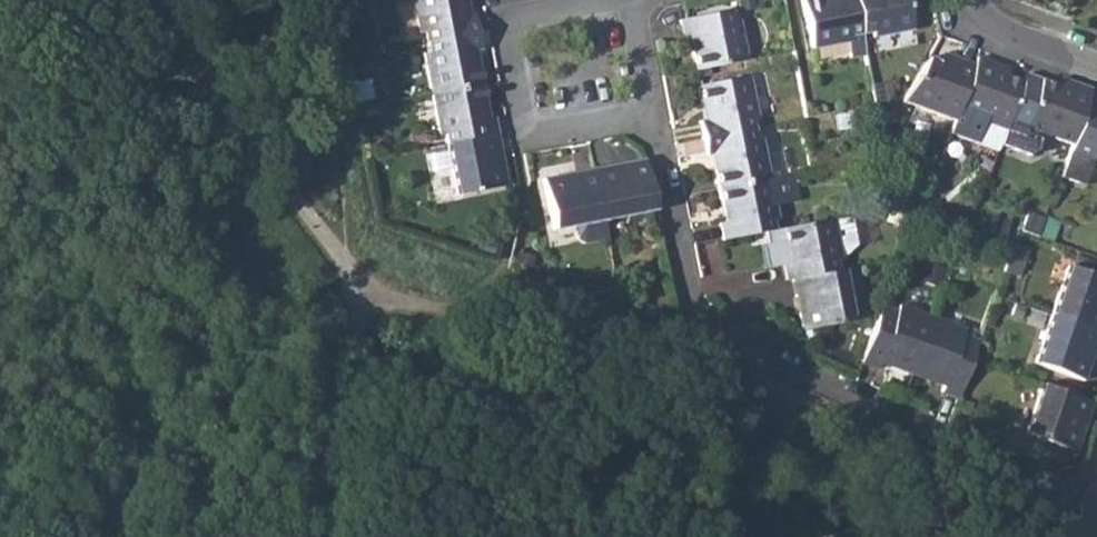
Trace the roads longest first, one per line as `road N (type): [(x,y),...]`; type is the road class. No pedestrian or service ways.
road 1 (residential): [(650,112),(691,303),(704,326),(1066,496),(1085,498),(1096,488)]
road 2 (residential): [(501,17),(525,135),(650,112)]
road 3 (residential): [(972,0),(1014,34),(1096,63)]

